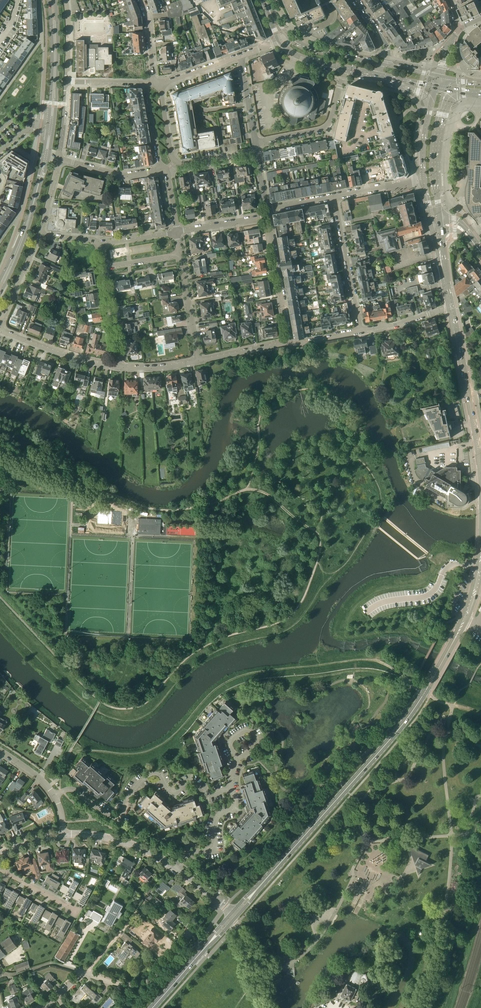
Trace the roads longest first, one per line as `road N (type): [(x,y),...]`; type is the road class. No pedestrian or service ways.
road 1 (secondary): [(233,916),(412,713),(464,621),(480,560)]
road 2 (track): [(70,752),(159,746),(215,691),(245,675),(366,660),(413,681)]
road 3 (residential): [(42,1007),(82,972),(120,985),(148,981),(217,901)]
road 4 (unclassified): [(55,796),(70,790),(119,818),(140,780),(153,774),(171,791),(192,782),(207,795),(232,788)]
road 5 (secondary): [(480,472),(451,307)]
road 6 (residential): [(66,82),(145,85),(163,168)]
road 7 (secondary): [(0,287),(46,157)]
road 8 (residential): [(361,332),(335,197)]
road 9 (residential): [(256,142),(327,126),(344,69)]
road 10 (secondary): [(440,220),(435,159),(449,90)]
road 11 (residential): [(118,367),(49,350),(0,325)]
road 12 (residential): [(289,342),(269,218)]
road 13 (secondary): [(153,1007),(233,916)]

